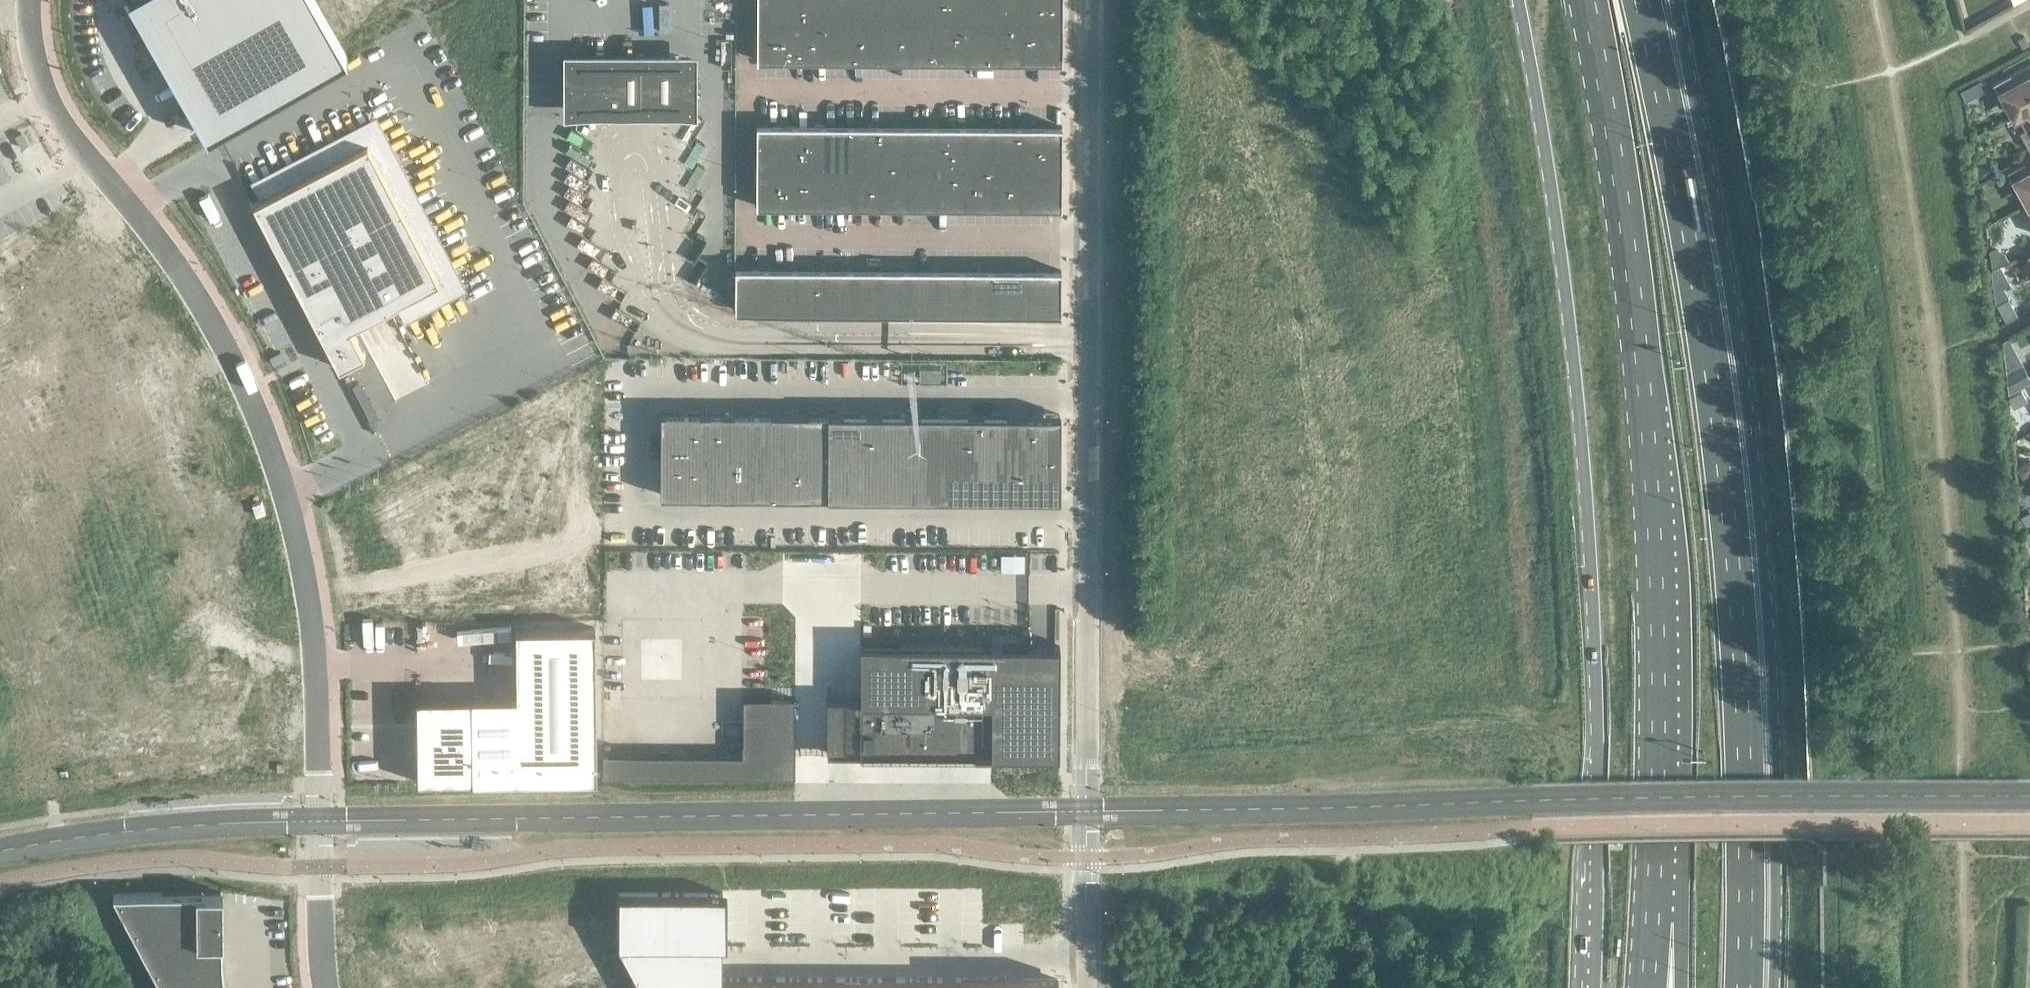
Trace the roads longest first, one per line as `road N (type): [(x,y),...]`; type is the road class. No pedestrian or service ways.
road 1 (unclassified): [(32,0),(48,97),(197,295),(277,467),(305,575),(312,645),(323,987)]
road 2 (trunk): [(1744,987),(1742,714),(1729,522),(1704,326),(1642,0)]
road 3 (trunk): [(1777,987),(1767,556),(1752,414),(1676,0)]
road 4 (trunk): [(1519,0),(1573,336),(1601,762),(1592,987)]
road 5 (trunk): [(1585,0),(1629,237),(1653,479),(1659,735),(1651,924)]
road 6 (unclassified): [(1086,678),(1315,664),(1315,371),(1324,211),(1202,0)]
road 7 (unclassified): [(1086,678),(1088,0)]
road 8 (unclassified): [(1085,987),(1086,678)]

